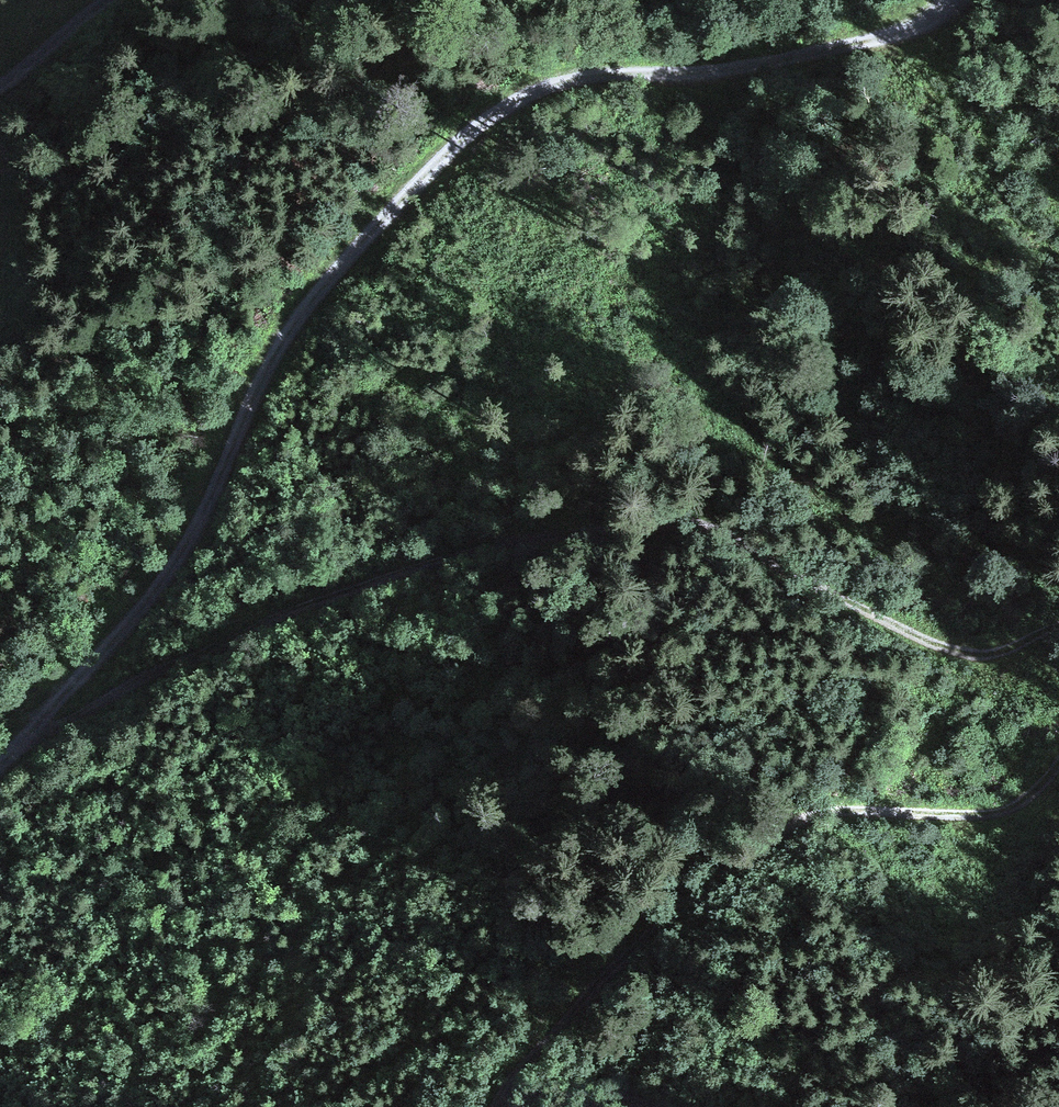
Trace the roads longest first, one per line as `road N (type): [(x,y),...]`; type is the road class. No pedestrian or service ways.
road 1 (track): [(957,0),(911,24),(806,51),(731,68),(573,73),(498,105),(408,186),(290,322),(249,392),(198,521),(132,615),(59,696)]
road 2 (track): [(28,731),(345,588),(493,540),(626,522),(680,520),(736,533),(773,566),(863,622),(951,654),(994,651),(1058,625)]
road 3 (track): [(1058,755),(1005,802),(879,804),(807,816),(762,840),(636,935),(537,1041),(490,1106)]
road 4 (track): [(0,86),(103,0)]

